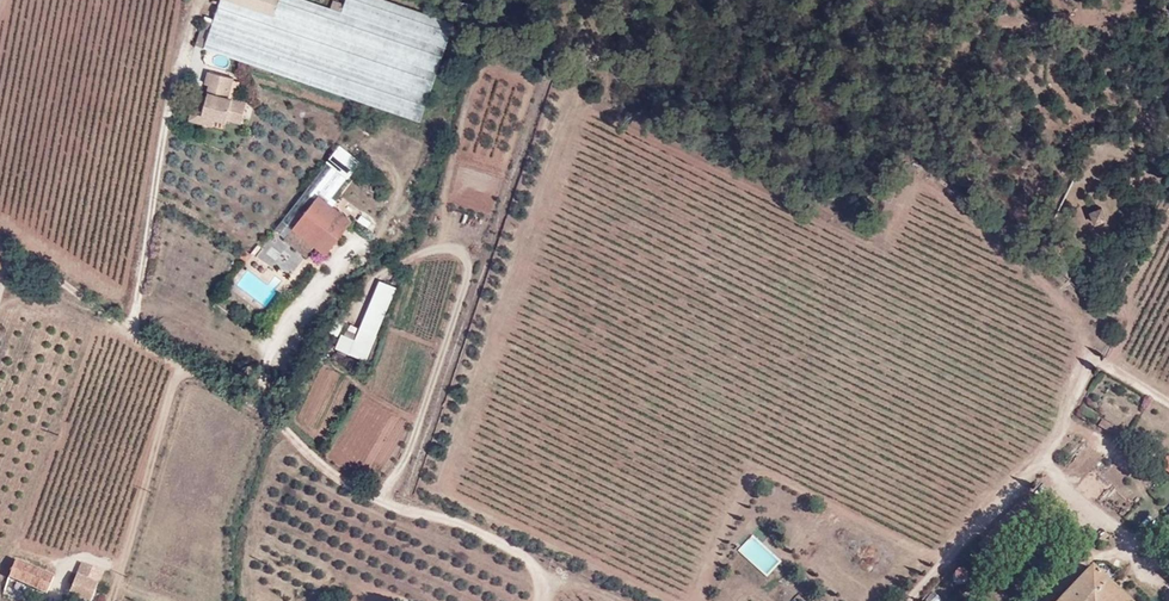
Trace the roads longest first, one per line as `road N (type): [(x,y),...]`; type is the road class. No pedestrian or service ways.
road 1 (track): [(539,600),(536,566),(452,518),(384,502),(262,406),(114,322),(0,245)]
road 2 (track): [(907,600),(1046,459),(1092,361),(1168,403)]

